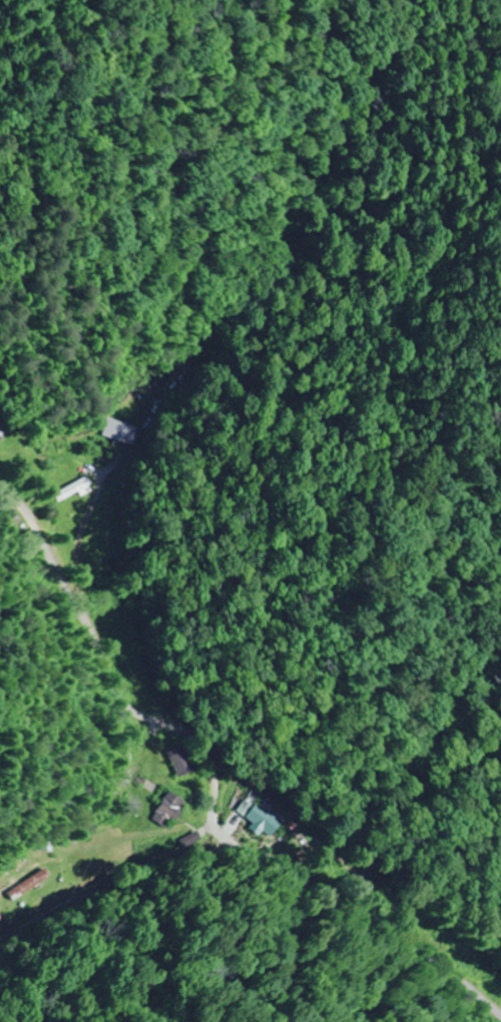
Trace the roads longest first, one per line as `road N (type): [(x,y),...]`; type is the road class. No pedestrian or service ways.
road 1 (residential): [(214,824),(240,775),(233,749),(210,724),(129,698),(40,516),(0,481)]
road 2 (residential): [(500,1011),(396,931),(230,844),(214,824)]

